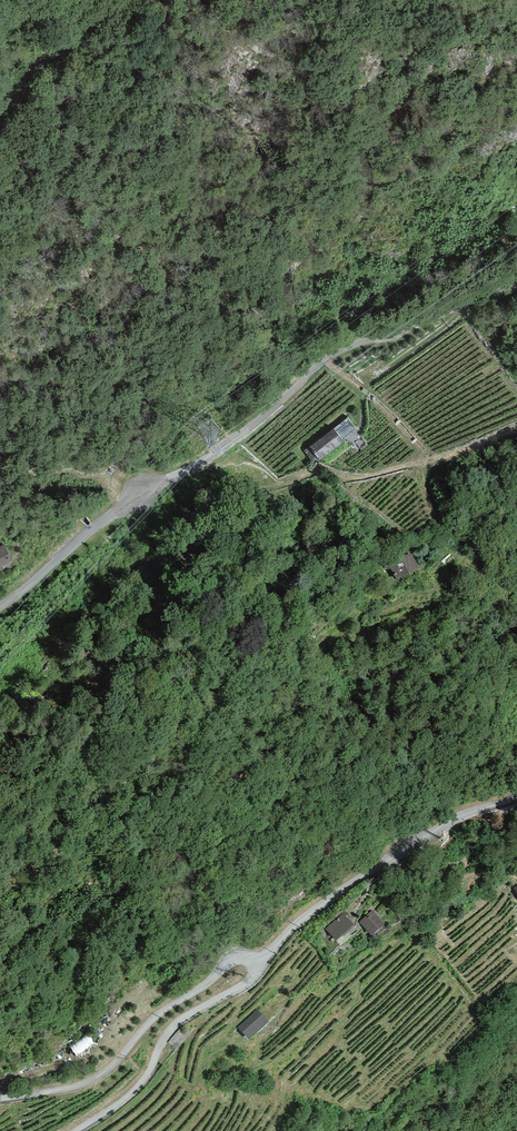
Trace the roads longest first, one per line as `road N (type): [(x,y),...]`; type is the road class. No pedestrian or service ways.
road 1 (unclassified): [(0,607),(121,503),(196,465),(340,349),(516,282)]
road 2 (unclassified): [(516,794),(395,854),(278,941),(261,967)]
road 3 (residential): [(261,967),(241,957),(228,965),(161,1011),(117,1063),(85,1083),(0,1101)]
road 4 (unclassified): [(261,967),(172,1028),(136,1089),(77,1130)]
road 5 (unclassified): [(133,0),(51,57),(0,112)]

